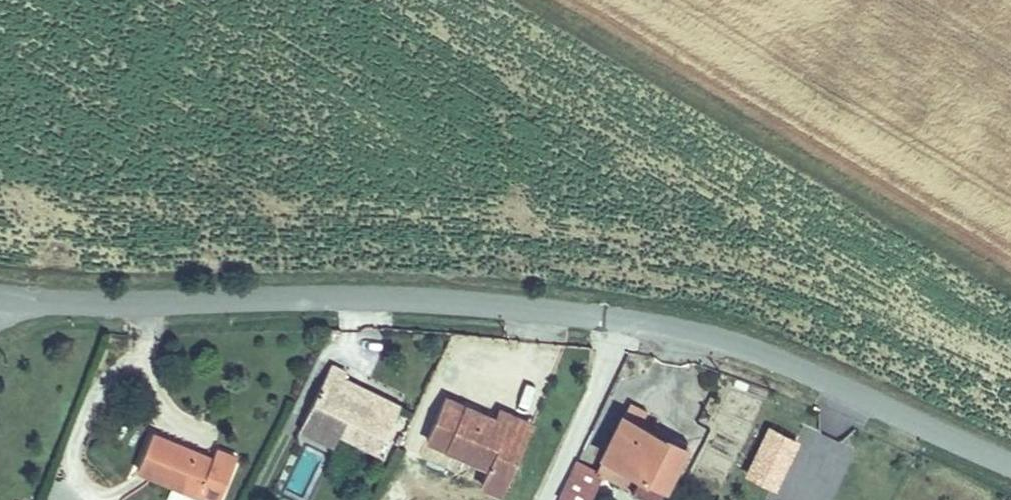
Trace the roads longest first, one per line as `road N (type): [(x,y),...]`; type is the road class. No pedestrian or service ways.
road 1 (tertiary): [(1010,463),(803,372),(642,327),(394,305),(58,306),(0,298)]

